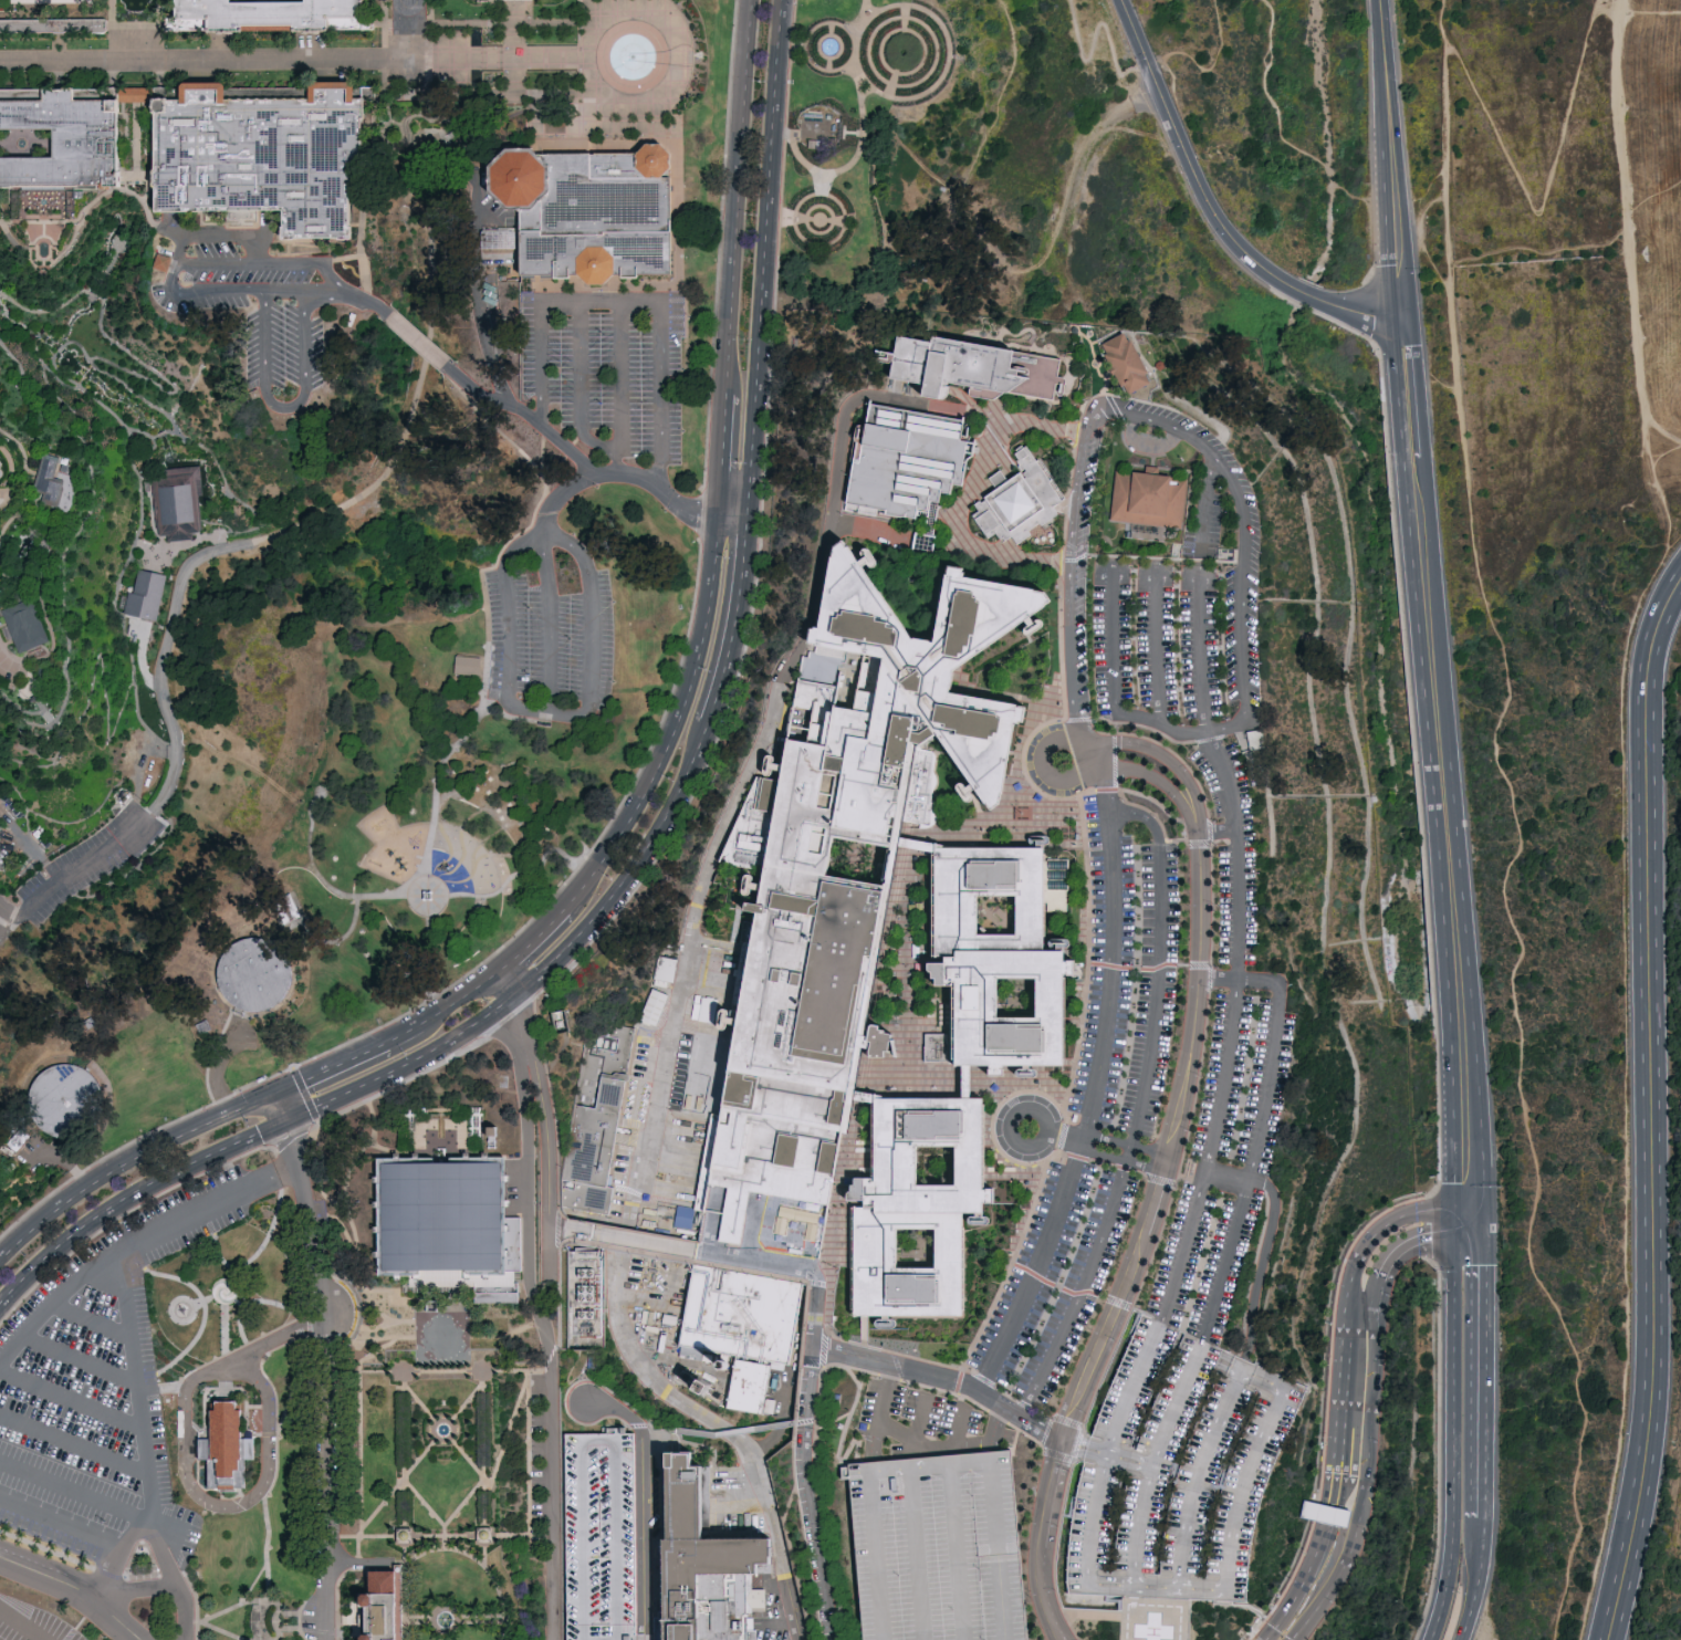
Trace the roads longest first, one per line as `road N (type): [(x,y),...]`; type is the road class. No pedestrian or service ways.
road 1 (residential): [(802,1639),(755,1462),(742,1442),(647,1372),(625,1334),(618,1278),(692,918),(804,646),(844,418),(857,399),(870,397)]
road 2 (secondary): [(1466,1160),(1372,0)]
road 3 (secondary): [(1613,1639),(1653,1403),(1650,667),(1680,584)]
road 4 (residential): [(1197,838),(1200,969),(1181,1116),(1146,1244),(1073,1409),(1045,1529),(1043,1585),(1061,1639)]
road 5 (residential): [(554,1639),(552,1372),(531,1285),(522,1041)]
road 6 (residential): [(321,1639),(324,1319),(303,1171),(288,1121)]
road 7 (secondary): [(746,520),(782,0)]
road 8 (residential): [(1452,1212),(1384,1228),(1361,1251),(1349,1287),(1328,1516),(1304,1609)]
road 9 (residential): [(1115,0),(1231,249),(1286,291),(1397,314)]
road 10 (residential): [(1304,1609),(1345,1568),(1365,1504),(1376,1335),(1390,1257),(1419,1241),(1452,1240)]
road 11 (secondary): [(716,518),(704,621),(683,701),(631,813),(563,908)]
road 12 (residential): [(0,64),(407,63)]
road 13 (secondary): [(1452,1240),(1452,1553),(1427,1639)]
road 14 (secondary): [(751,0),(724,396)]
road 15 (residential): [(223,1371),(192,1388),(190,1472),(203,1496),(229,1506),(255,1500),(267,1485),(271,1400),(248,1372),(223,1371)]
road 16 (secondary): [(513,996),(623,886),(708,722)]
road 17 (secondary): [(1483,1518),(1481,1240)]
road 18 (residential): [(578,1403),(628,1419),(641,1438),(644,1639)]
road 19 (residential): [(546,534),(557,499),(614,474),(651,484),(682,511),(746,520)]
road 20 (secondary): [(0,1304),(98,1213),(170,1173)]
road 21 (secondary): [(708,722),(734,629),(746,520)]
road 22 (secondary): [(149,1148),(82,1187),(0,1259)]
road 23 (residential): [(473,63),(584,62),(620,0)]
road 24 (secondary): [(288,1121),(439,1049)]
road 25 (residential): [(1197,838),(1196,801),(1161,755),(1092,745)]
road 26 (residential): [(1094,754),(1076,734),(1058,737),(1046,750),(1046,766),(1056,780),(1075,783),(1089,774),(1094,754)]
road 27 (secondary): [(500,968),(385,1042)]
road 28 (residential): [(1094,766),(1148,776),(1171,791),(1197,838)]
road 29 (secondary): [(170,1173),(288,1121)]
road 30 (secondary): [(1460,1639),(1480,1570),(1483,1518)]
road 31 (secondary): [(724,396),(716,518)]

